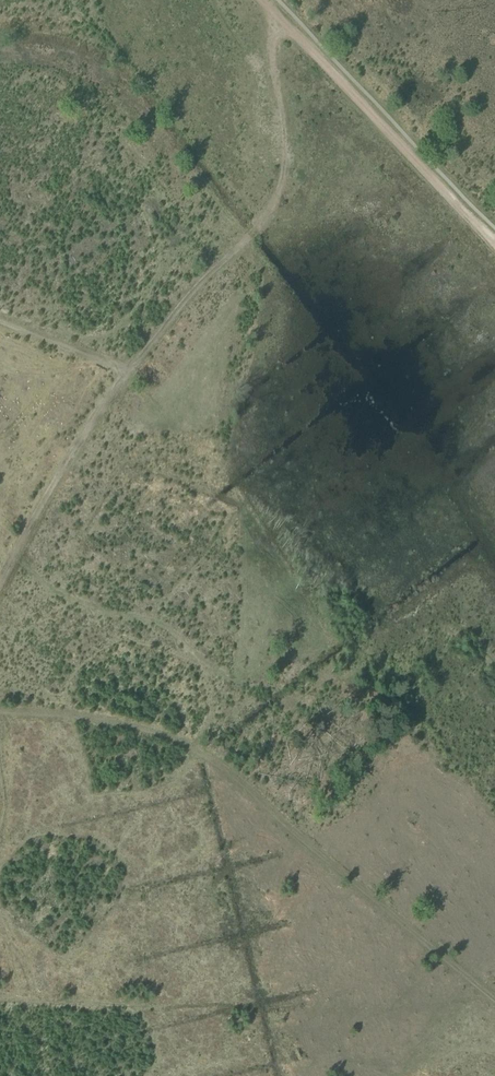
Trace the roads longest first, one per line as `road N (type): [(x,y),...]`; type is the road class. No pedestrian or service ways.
road 1 (track): [(260,0),(494,245)]

